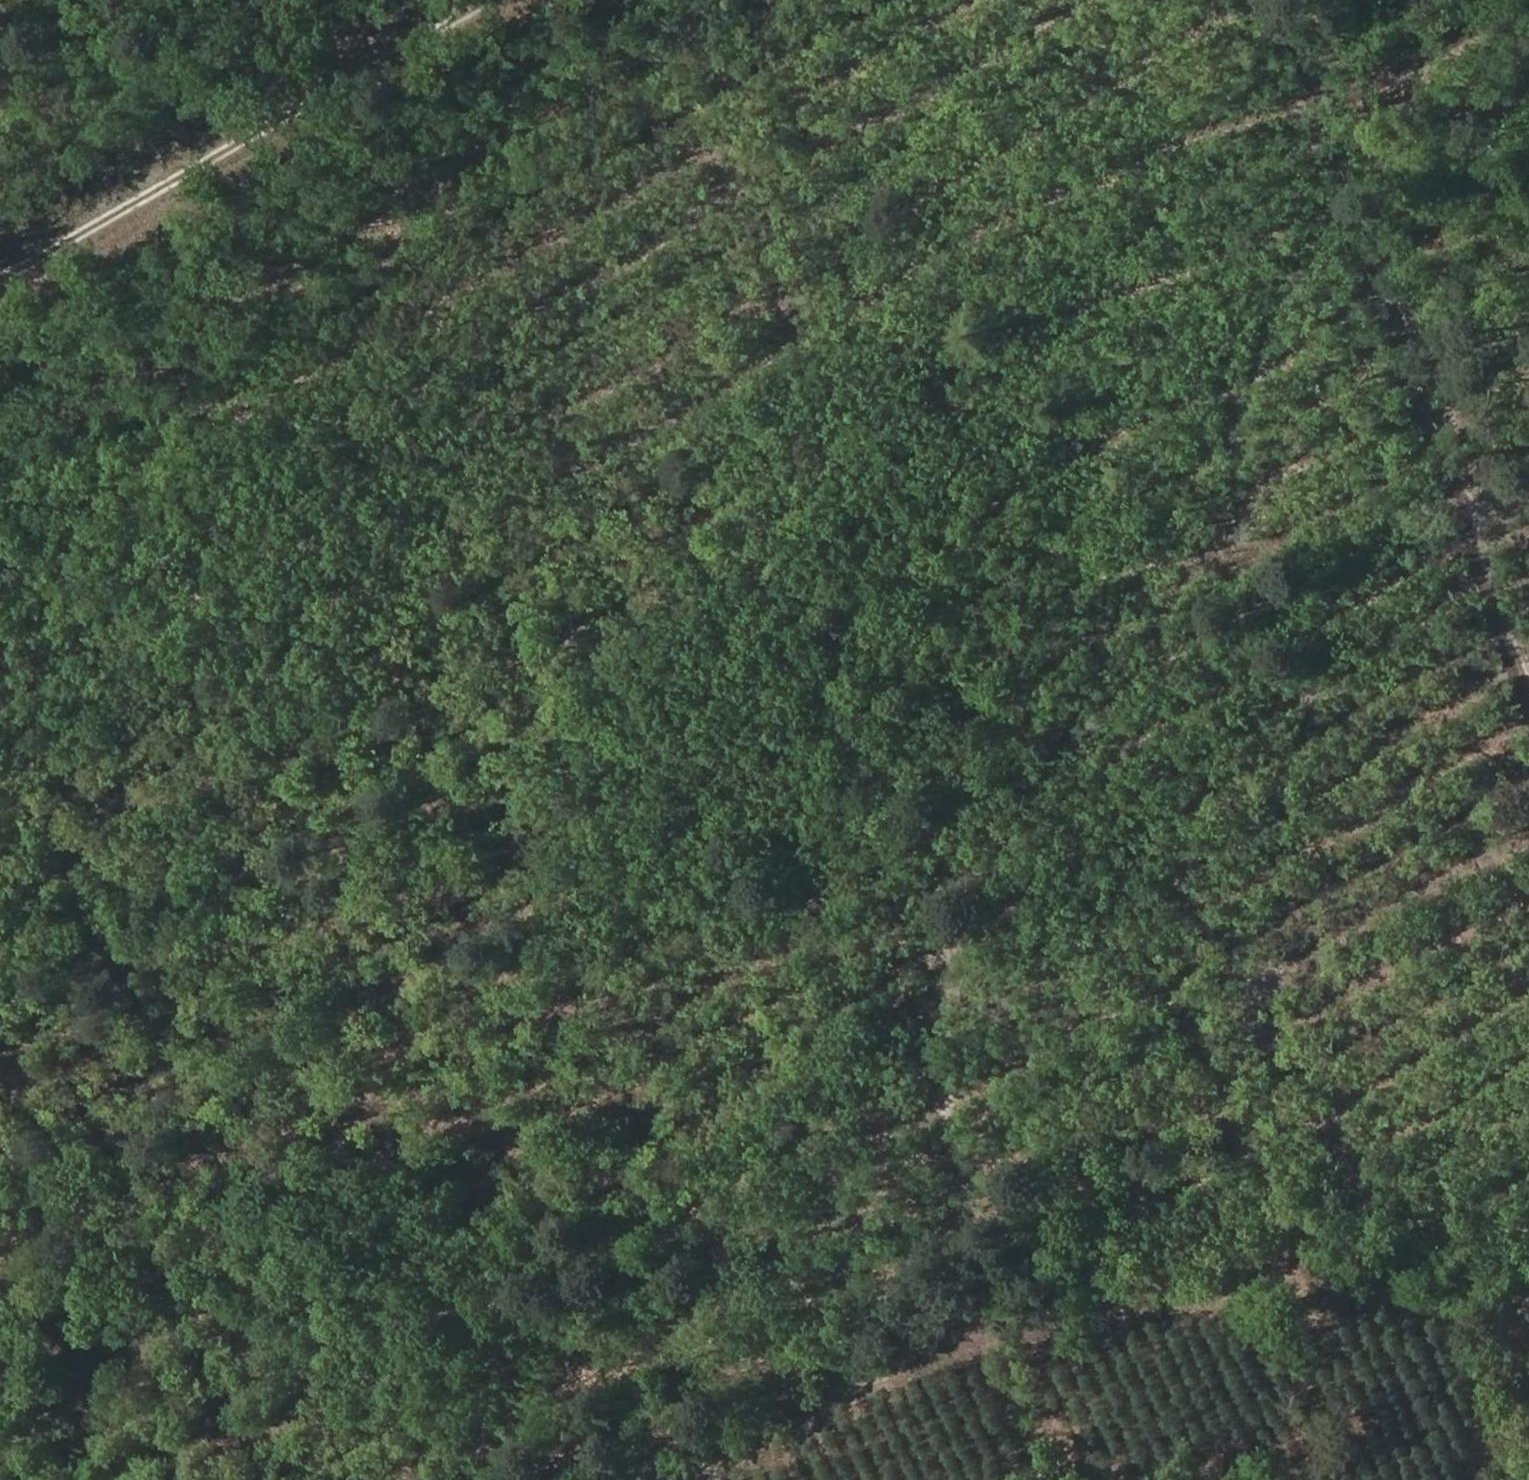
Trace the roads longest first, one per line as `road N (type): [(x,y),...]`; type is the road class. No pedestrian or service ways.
road 1 (track): [(490,0),(0,278)]

